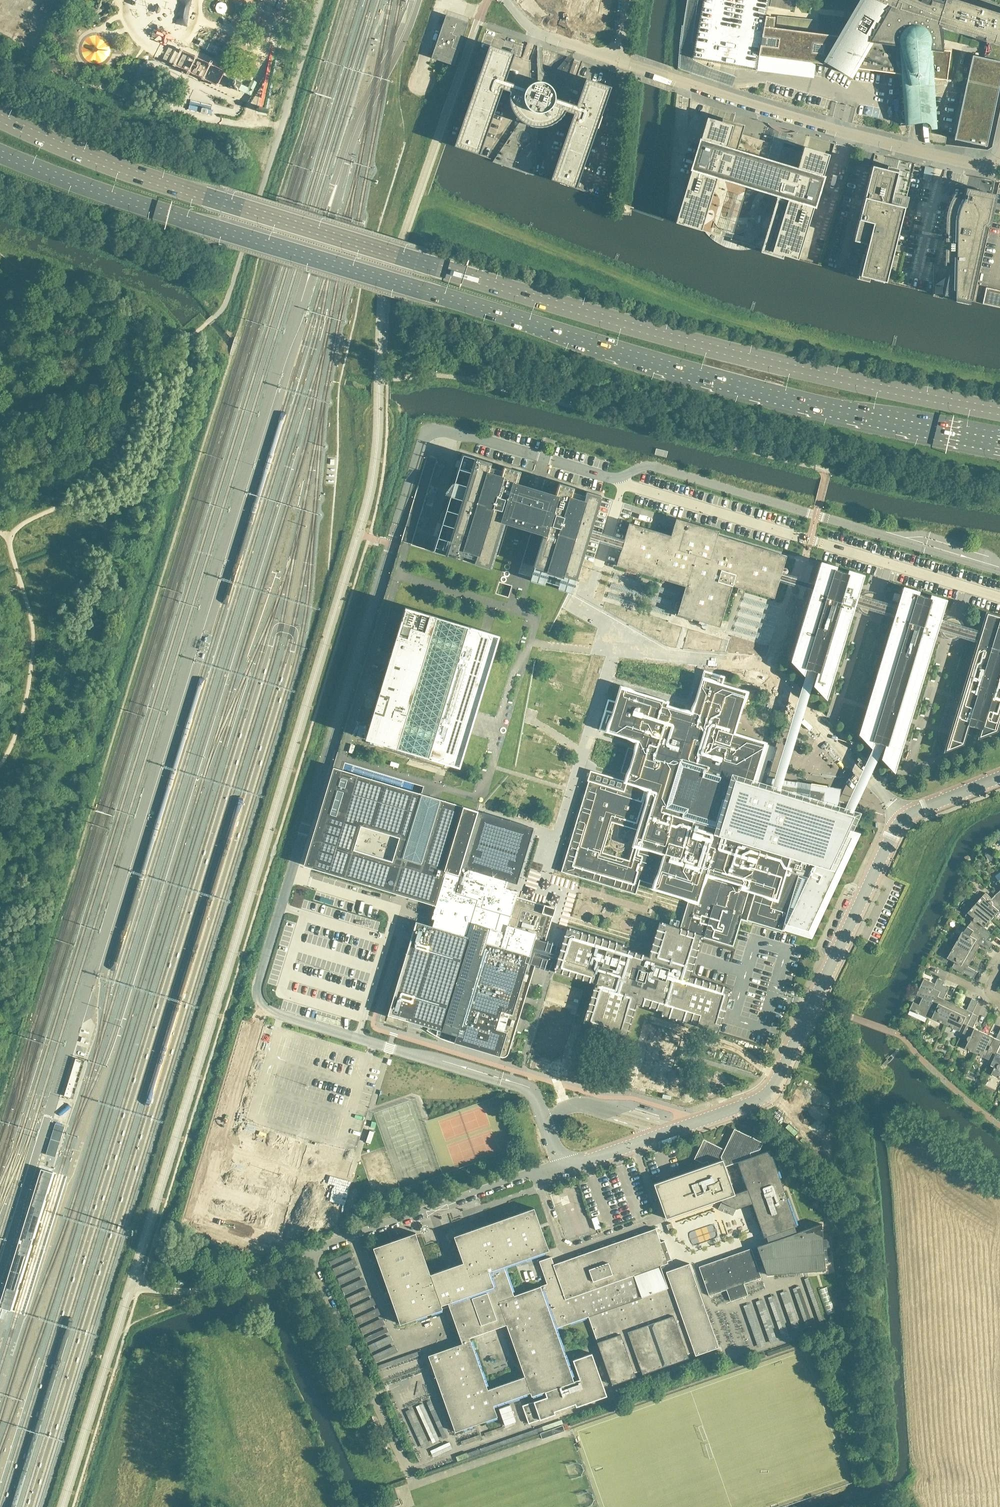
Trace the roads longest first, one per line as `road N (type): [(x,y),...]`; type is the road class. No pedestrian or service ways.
road 1 (primary): [(999,411),(705,347),(533,297),(143,177),(0,117)]
road 2 (primary): [(0,154),(158,210),(707,377),(999,445)]
road 3 (tertiary): [(563,1169),(768,1093),(897,824),(999,777)]
road 4 (unclassified): [(999,156),(981,164),(904,146),(617,59)]
road 5 (residential): [(308,1251),(523,1175),(563,1169)]

